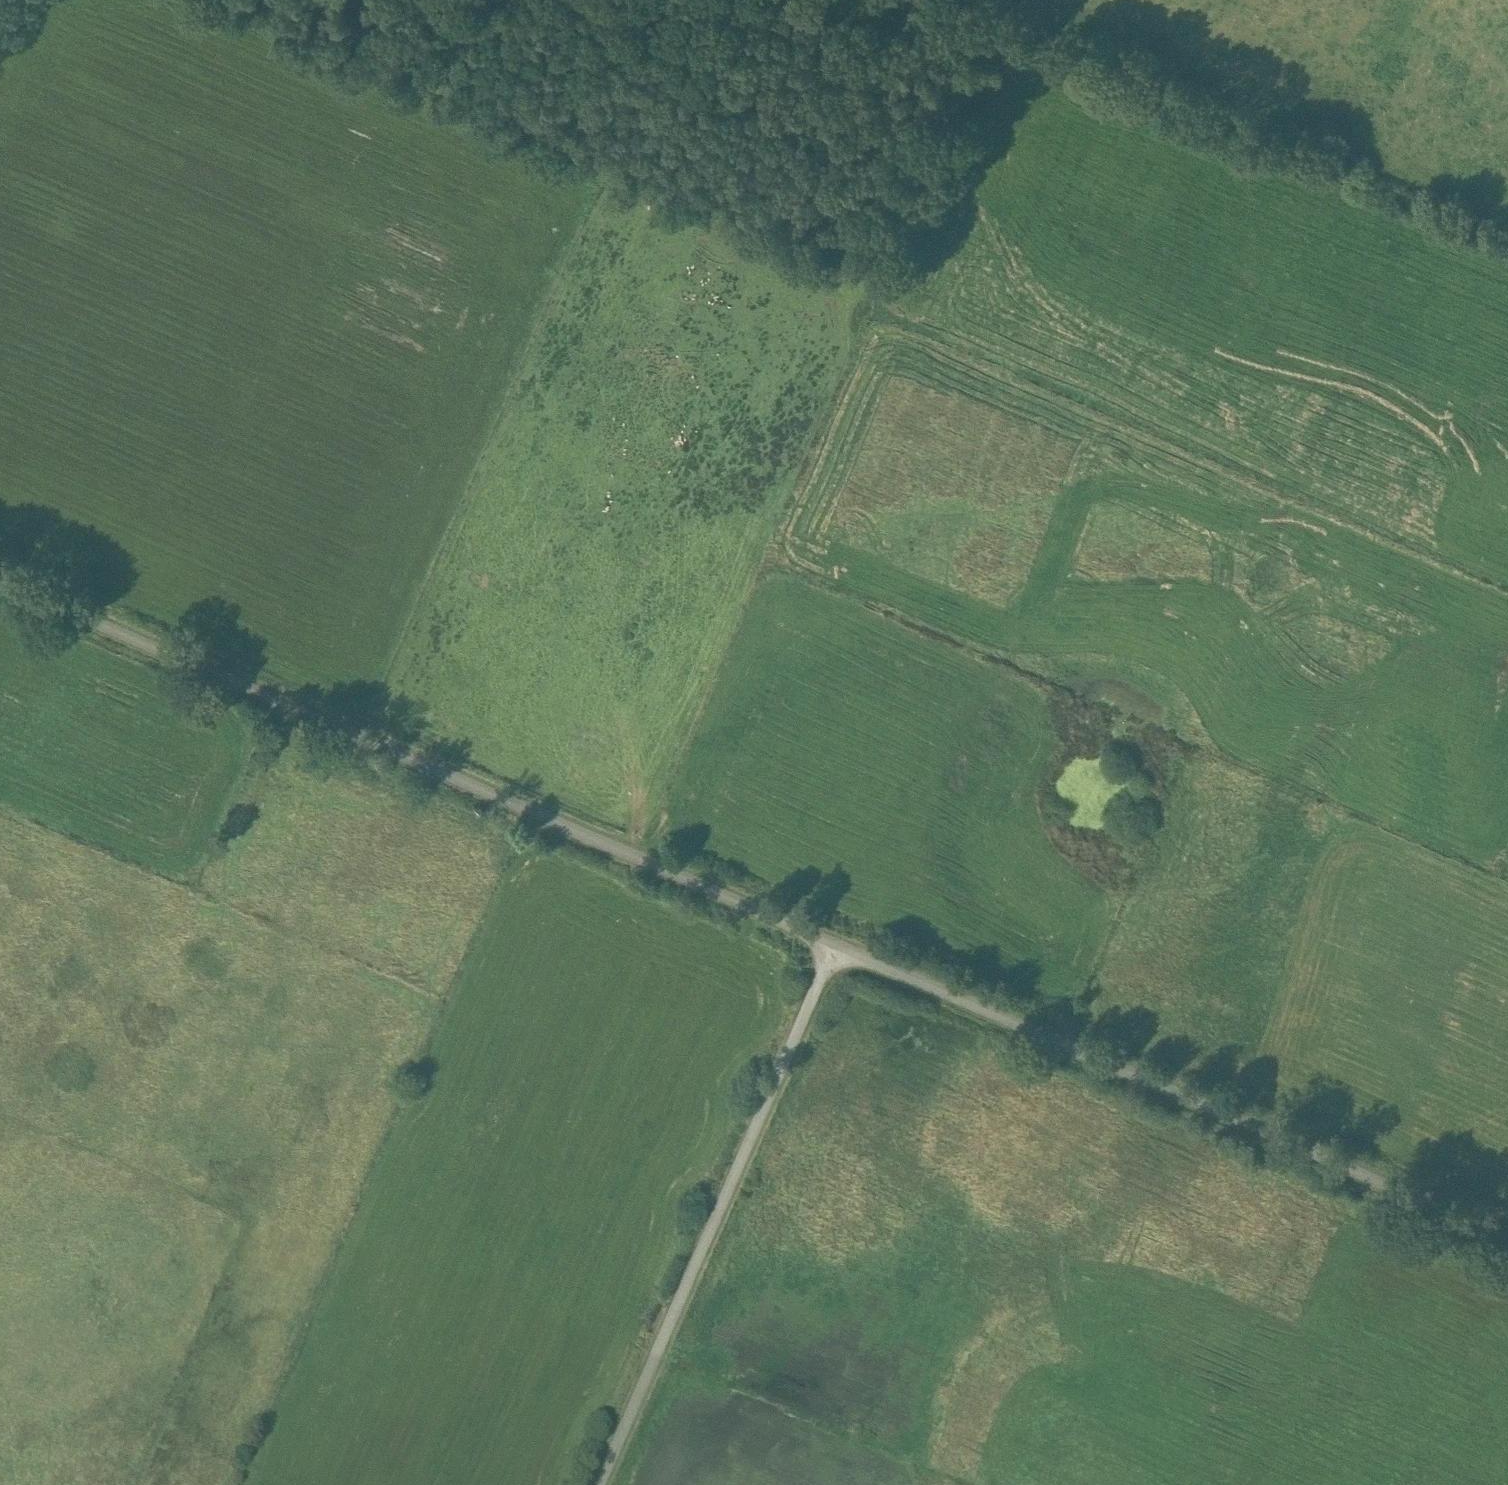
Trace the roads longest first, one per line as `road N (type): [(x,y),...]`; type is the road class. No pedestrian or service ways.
road 1 (unclassified): [(838,945),(0,581)]
road 2 (unclassified): [(1507,1238),(838,945)]
road 3 (unclassified): [(838,945),(600,1484)]

